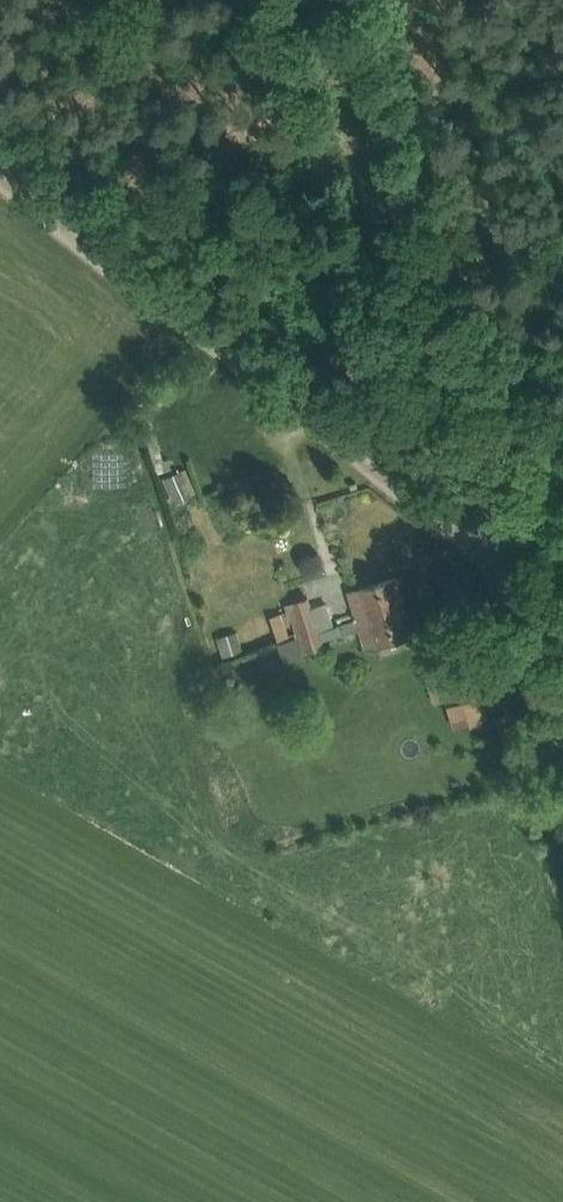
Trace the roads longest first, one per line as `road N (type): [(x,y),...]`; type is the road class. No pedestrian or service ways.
road 1 (unclassified): [(0,174),(487,559)]
road 2 (track): [(316,0),(487,559)]
road 3 (unclassified): [(562,789),(487,559)]

